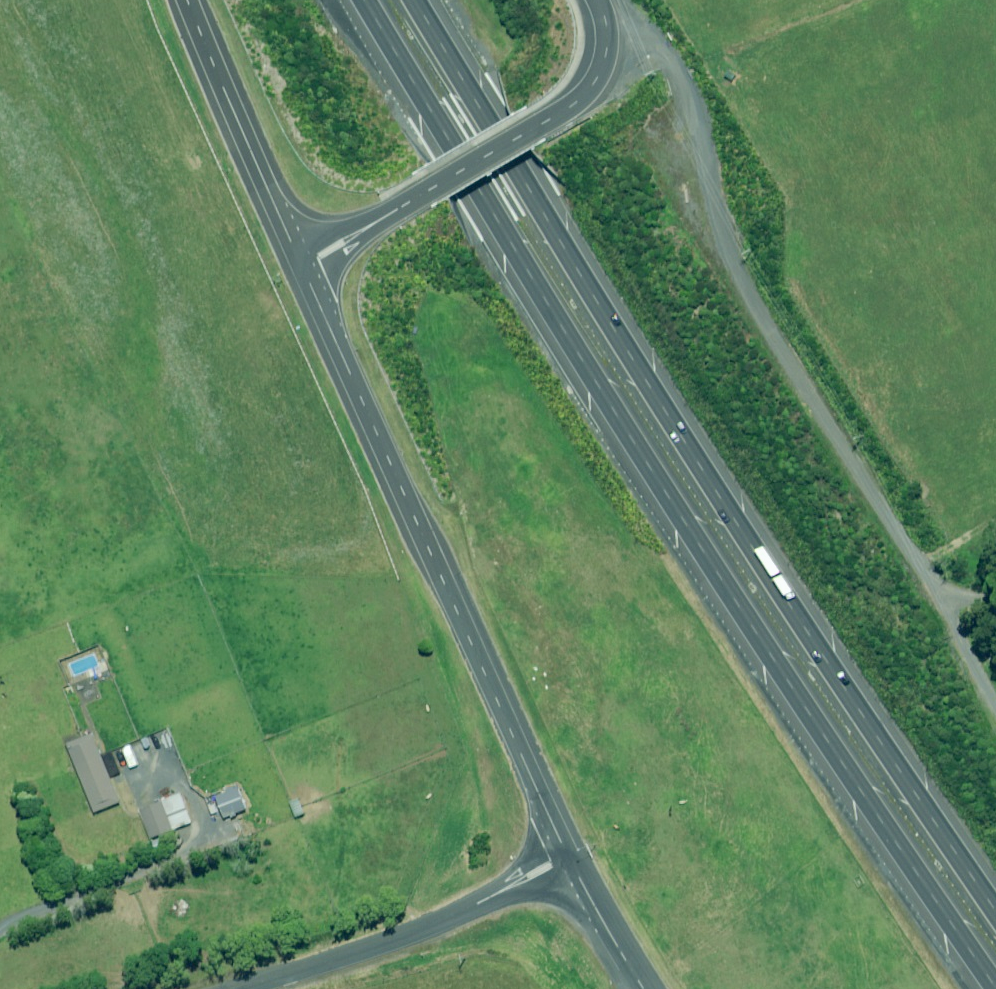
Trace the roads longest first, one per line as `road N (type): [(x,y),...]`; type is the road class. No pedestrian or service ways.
road 1 (motorway): [(984,988),(700,566),(361,0)]
road 2 (motorway): [(387,0),(672,468),(995,961)]
road 3 (track): [(995,733),(942,617),(772,353),(716,242),(687,112),(665,64),(648,51),(599,45)]
road 4 (unclassified): [(305,259),(516,758),(570,859)]
road 5 (unclassified): [(587,0),(597,66),(574,107),(305,259)]
road 6 (unclassified): [(570,859),(406,935),(217,988)]
road 7 (unclassified): [(185,0),(305,259)]
road 8 (unclassified): [(643,988),(570,859)]

